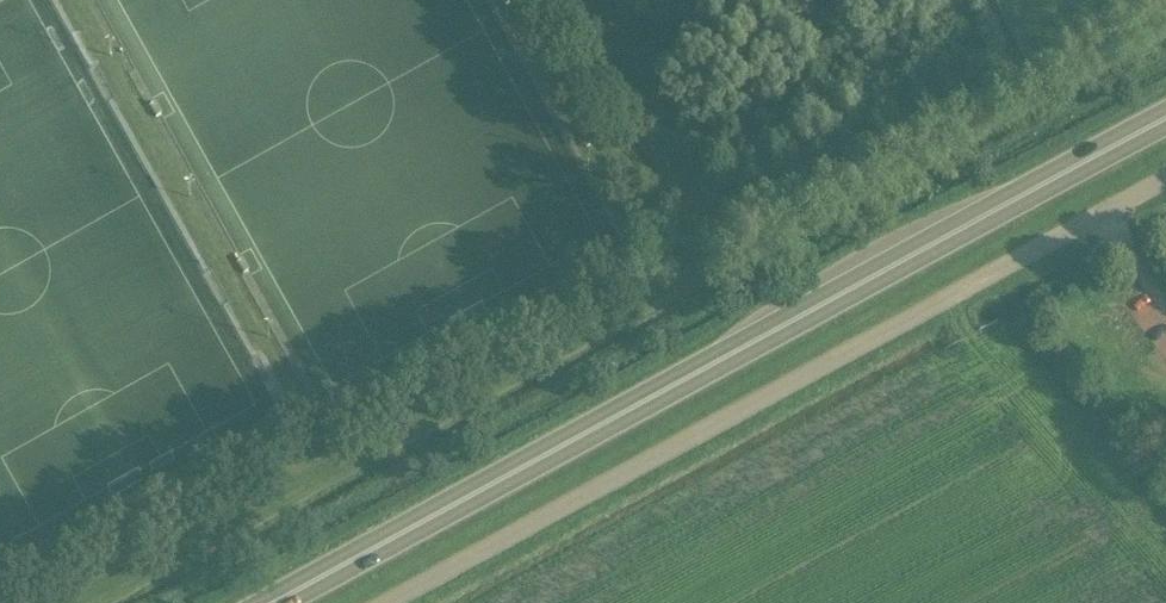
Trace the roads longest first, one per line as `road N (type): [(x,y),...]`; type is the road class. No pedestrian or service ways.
road 1 (trunk): [(1165,114),(289,602)]
road 2 (unclassified): [(1165,180),(396,602)]

